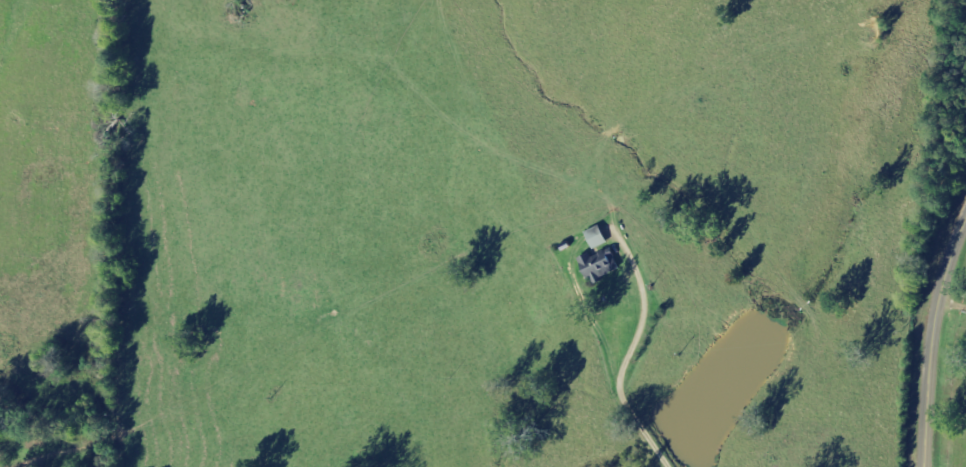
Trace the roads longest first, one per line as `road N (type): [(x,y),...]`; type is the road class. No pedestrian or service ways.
road 1 (tertiary): [(965,223),(931,345),(923,466)]

